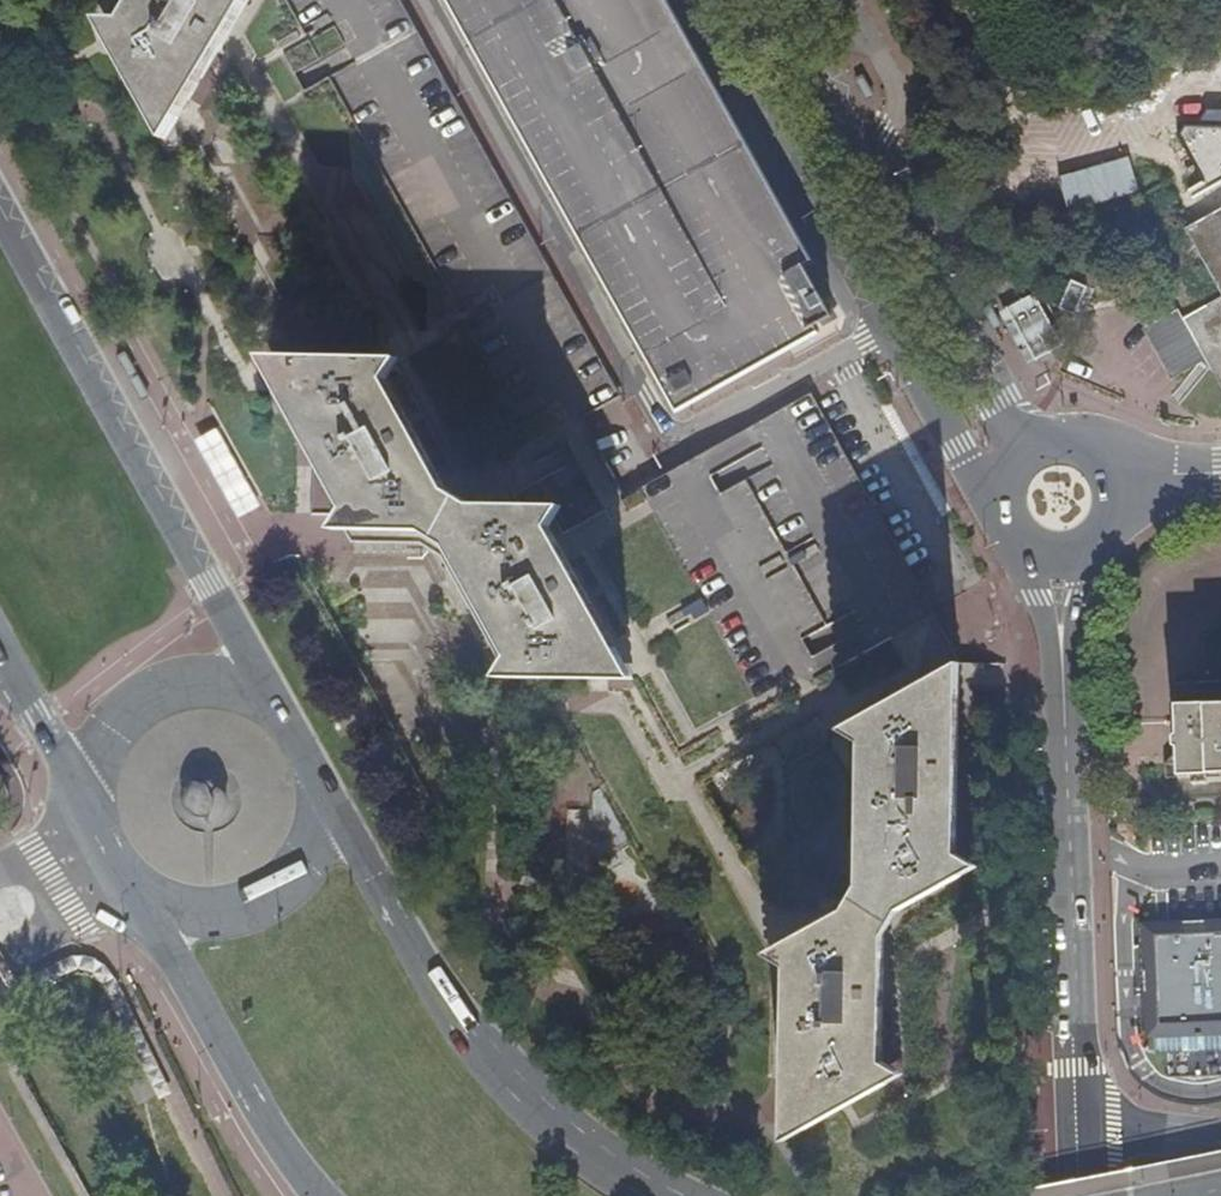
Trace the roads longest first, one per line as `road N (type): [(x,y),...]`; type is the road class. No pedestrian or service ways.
road 1 (residential): [(418,0),(661,424),(690,433),(890,323)]
road 2 (secondary): [(281,710),(0,206)]
road 3 (tertiary): [(1060,559),(1081,1130)]
road 4 (secondary): [(655,1195),(543,1120),(492,1071),(322,795)]
road 5 (tertiary): [(1022,445),(766,0)]
road 6 (tertiary): [(709,0),(890,323)]
road 7 (secondary): [(147,898),(223,1048),(317,1195)]
road 8 (secondary): [(281,710),(248,691),(210,683),(172,688),(137,705),(111,732),(90,789)]
road 9 (secondary): [(147,898),(215,914),(249,906),(303,862),(322,795)]
road 10 (tertiary): [(890,323),(995,485)]
road 11 (secondary): [(0,649),(90,789)]
road 12 (tertiary): [(1220,1149),(1081,1130)]
road 13 (secondary): [(90,789),(108,860),(147,898)]

